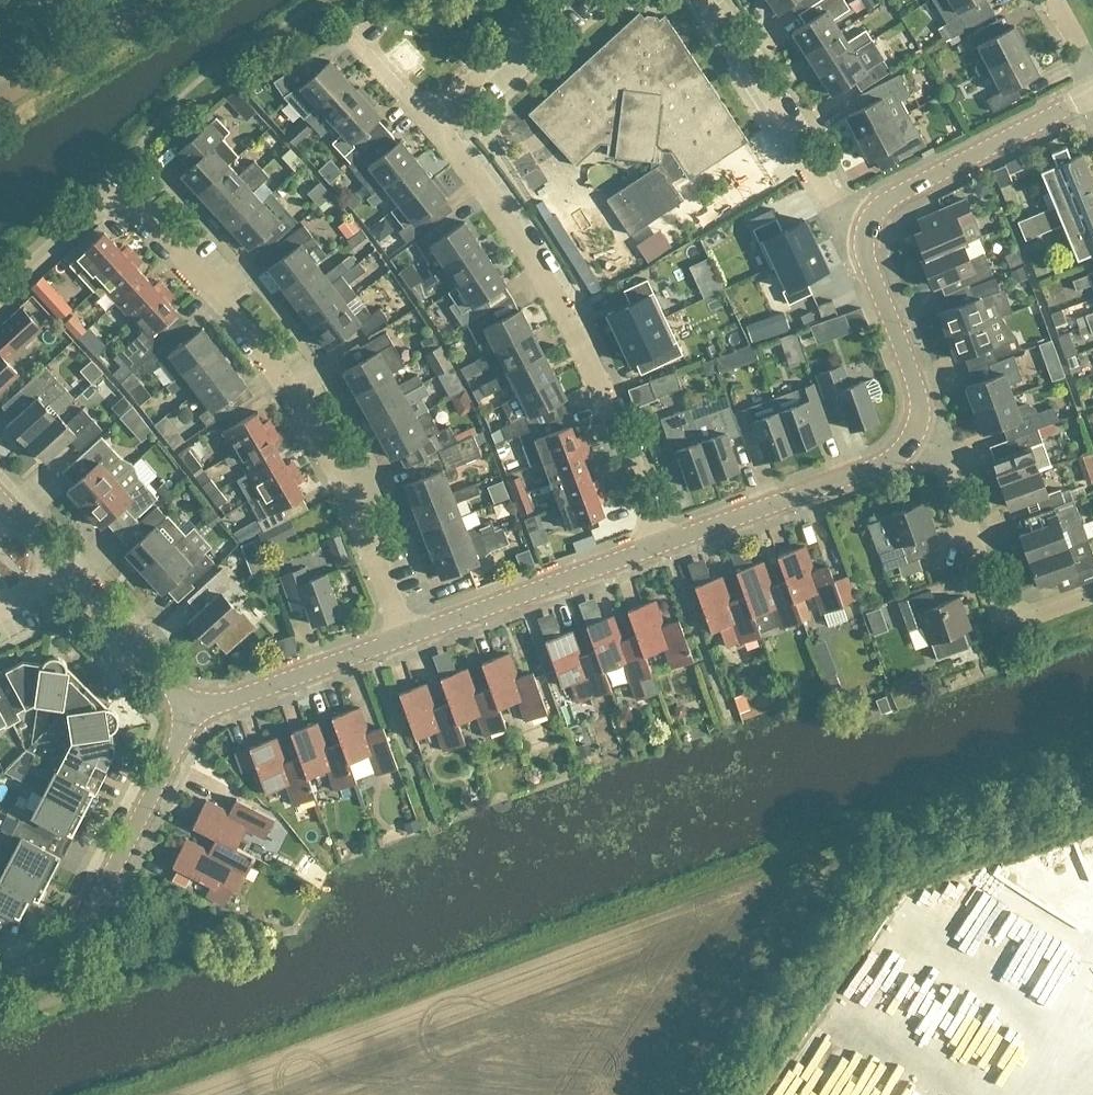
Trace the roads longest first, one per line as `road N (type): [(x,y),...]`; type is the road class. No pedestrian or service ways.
road 1 (residential): [(402,641),(315,441),(226,308),(140,210),(104,208),(0,301)]
road 2 (residential): [(663,547),(590,344),(502,209),(420,113)]
road 3 (tertiary): [(189,712),(84,924),(46,960),(0,977)]
road 4 (residential): [(914,433),(935,449),(1008,615),(1092,590)]
road 5 (residential): [(865,226),(829,205),(697,0)]
road 6 (tertiary): [(663,547),(879,468),(914,433)]
road 7 (tertiary): [(402,641),(663,547)]
road 8 (tertiary): [(865,226),(901,194),(1092,96)]
road 9 (tertiary): [(189,712),(402,641)]
road 10 (tertiary): [(914,433),(917,403),(862,256),(865,226)]
road 11 (tertiary): [(189,712),(61,573)]
road 12 (residential): [(562,0),(420,113)]

